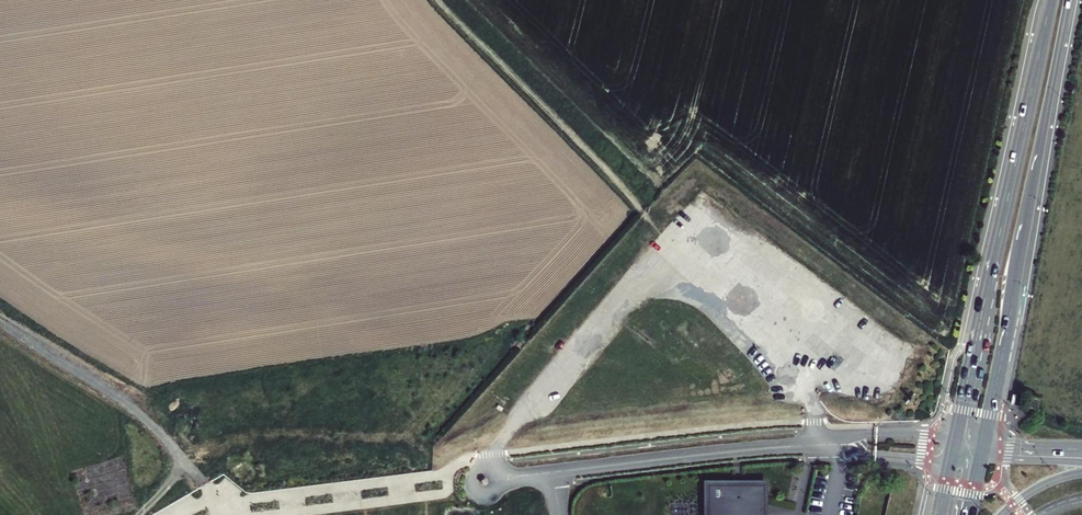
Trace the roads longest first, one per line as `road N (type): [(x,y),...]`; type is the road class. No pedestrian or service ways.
road 1 (primary): [(985,443),(1069,0)]
road 2 (primary): [(1053,0),(956,436)]

